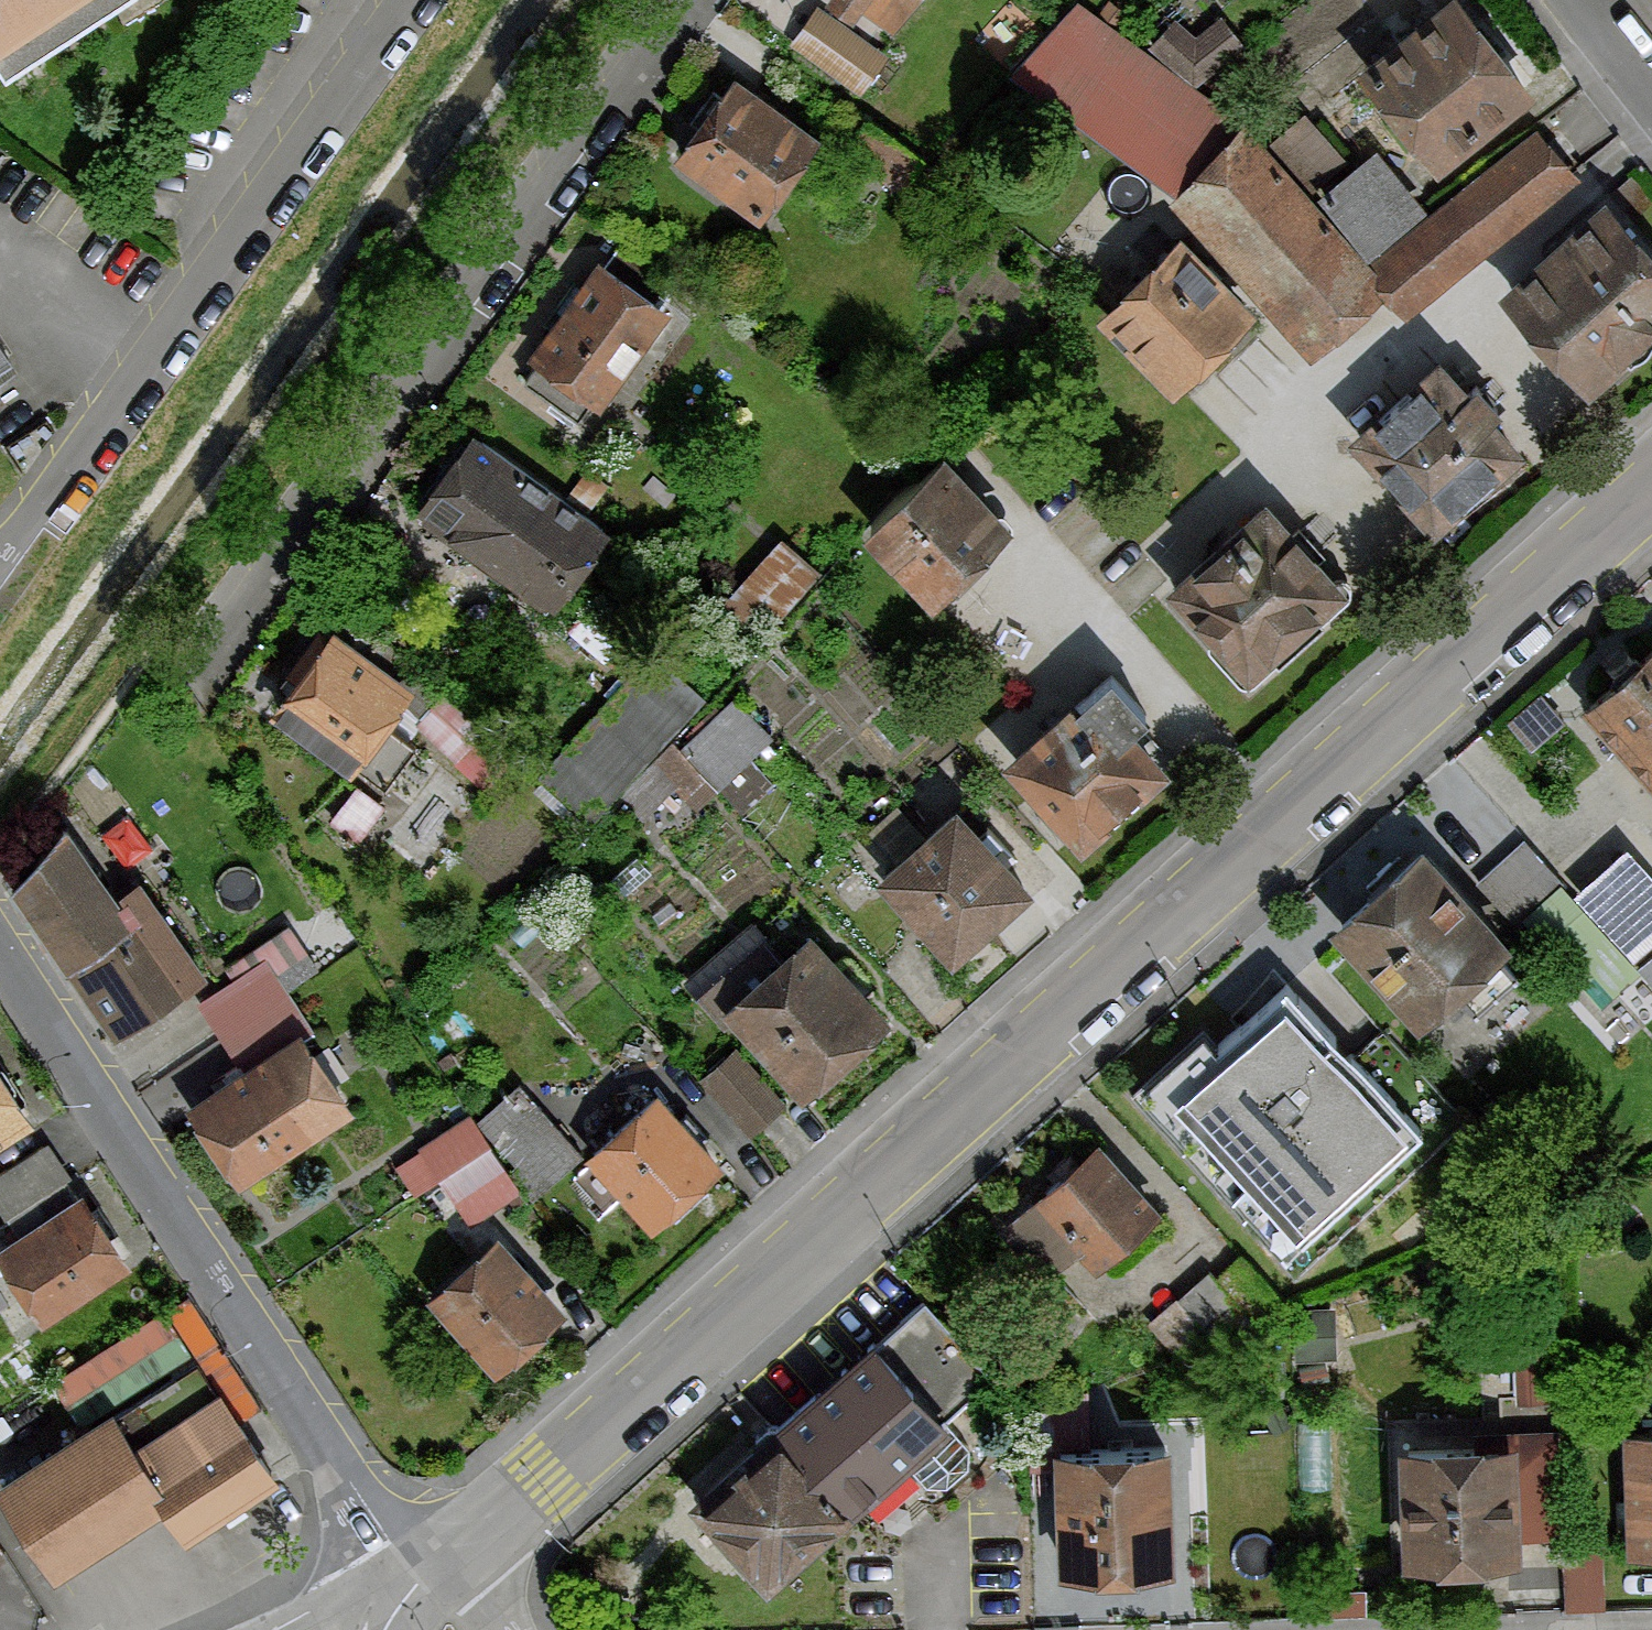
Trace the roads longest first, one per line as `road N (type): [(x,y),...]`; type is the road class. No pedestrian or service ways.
road 1 (tertiary): [(1651,496),(418,1581)]
road 2 (residential): [(685,0),(203,671)]
road 3 (unclassified): [(0,934),(349,1492),(418,1581)]
road 4 (unclassified): [(404,0),(0,555)]
road 5 (tertiary): [(418,1581),(300,1629)]

